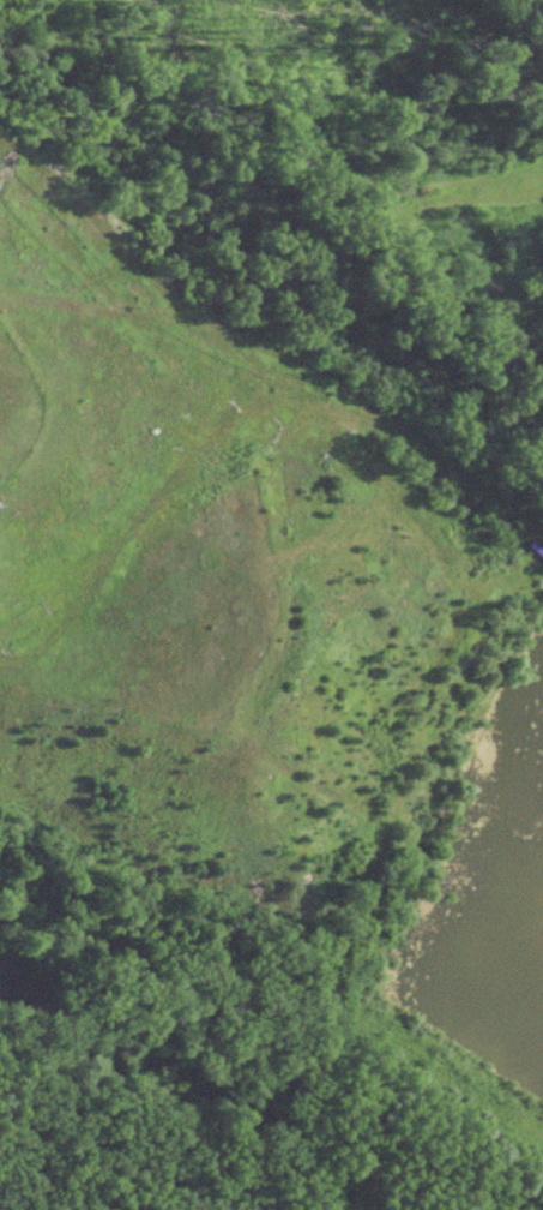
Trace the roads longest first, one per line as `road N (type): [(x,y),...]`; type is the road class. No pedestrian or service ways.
road 1 (residential): [(542,461),(415,390),(0,117)]

